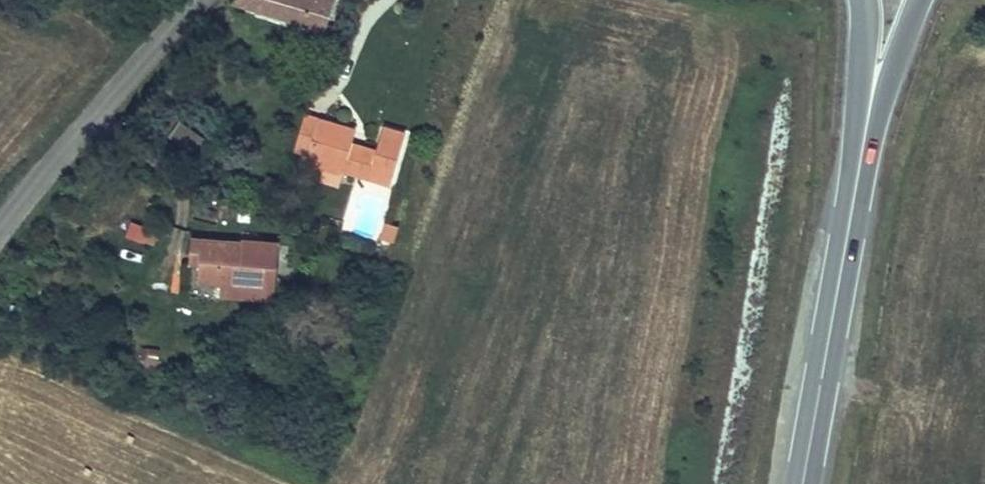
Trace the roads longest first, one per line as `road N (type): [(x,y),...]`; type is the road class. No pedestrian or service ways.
road 1 (primary): [(802,483),(865,143)]
road 2 (residential): [(0,235),(195,0)]
road 3 (primary): [(865,143),(922,0)]
road 4 (primary): [(862,0),(865,143)]

